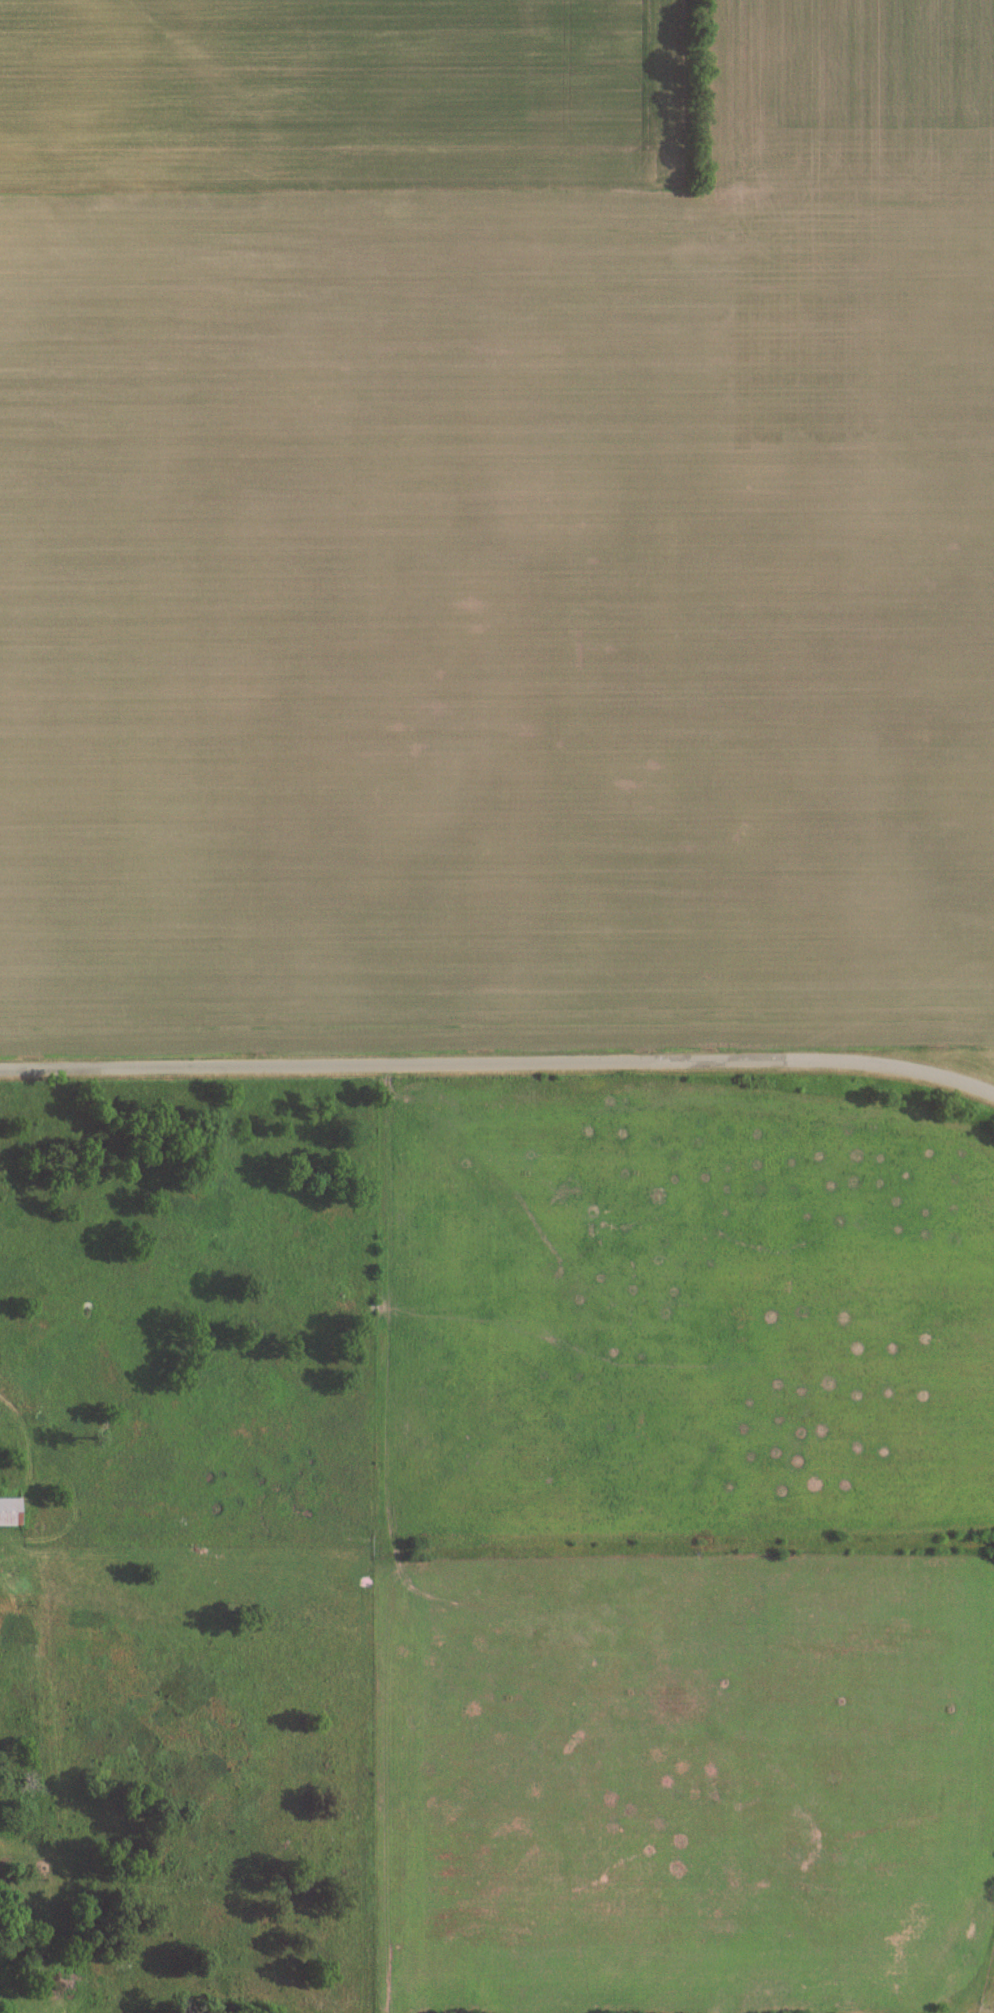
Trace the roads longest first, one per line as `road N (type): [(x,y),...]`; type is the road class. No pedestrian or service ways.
road 1 (residential): [(0,1073),(854,1068),(926,1074),(993,1096)]

